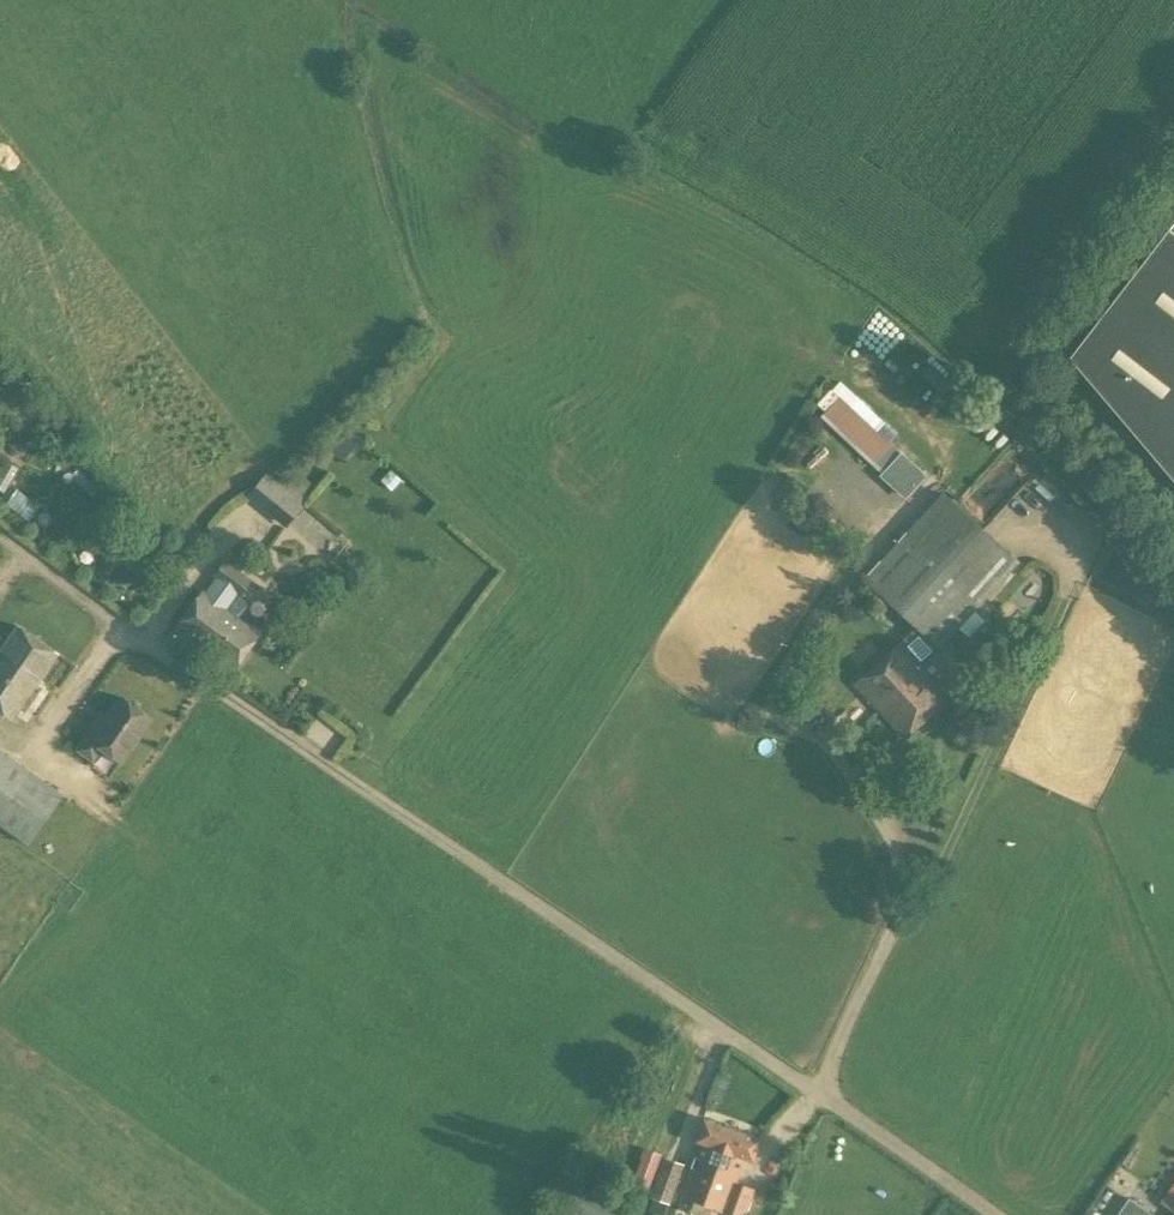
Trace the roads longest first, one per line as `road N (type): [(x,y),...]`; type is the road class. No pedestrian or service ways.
road 1 (unclassified): [(977,1214),(179,661),(0,525)]

